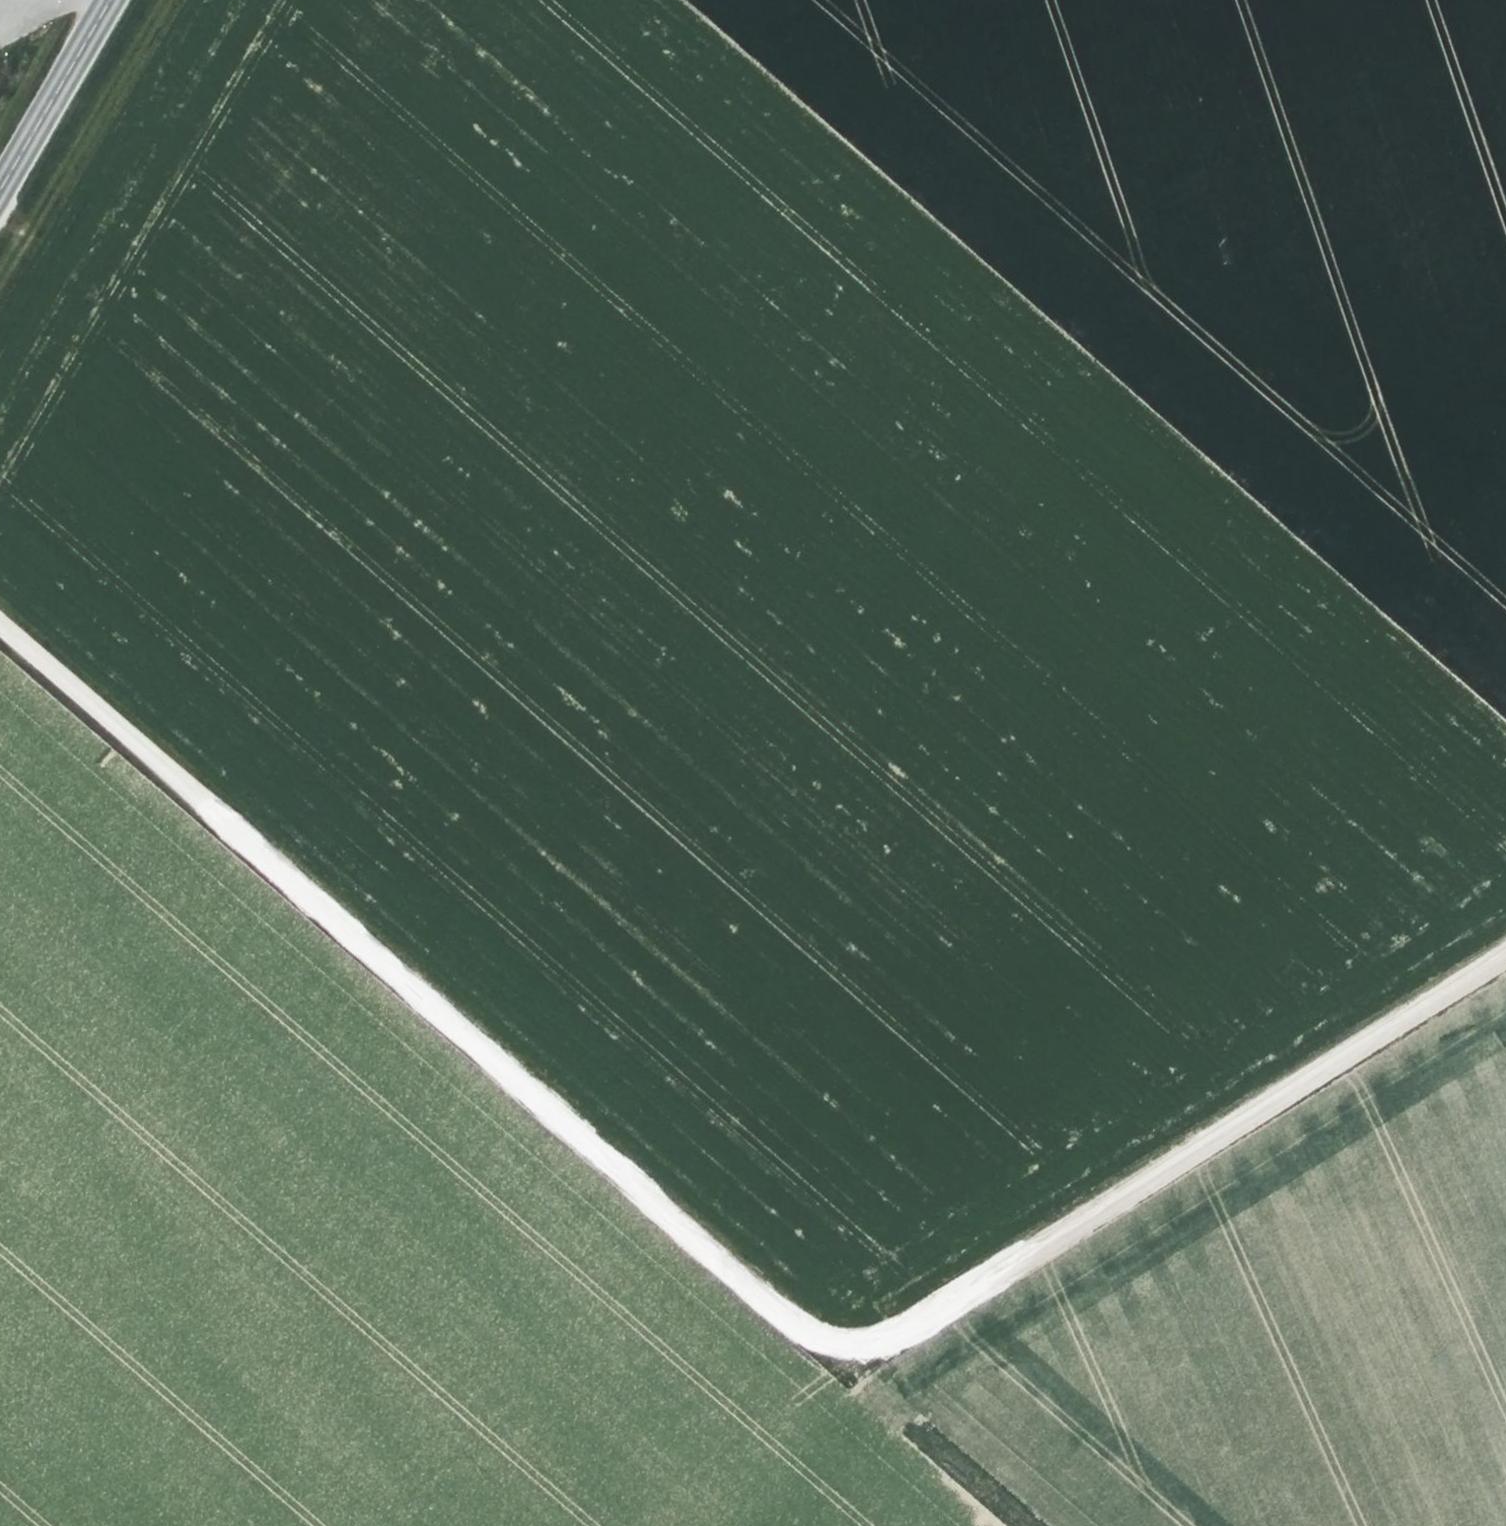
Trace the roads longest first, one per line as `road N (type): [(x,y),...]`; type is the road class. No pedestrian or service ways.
road 1 (track): [(1505,961),(888,1350),(810,1336),(0,621)]
road 2 (secondary): [(0,189),(110,0)]

